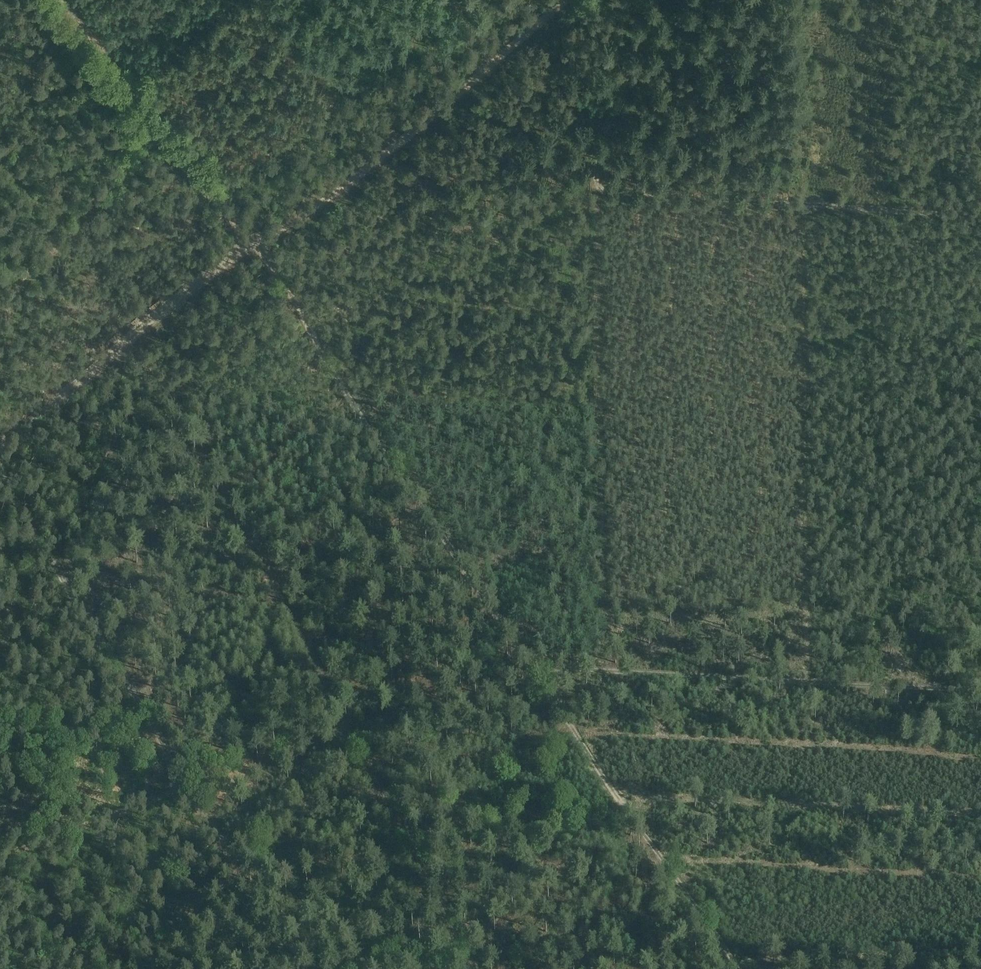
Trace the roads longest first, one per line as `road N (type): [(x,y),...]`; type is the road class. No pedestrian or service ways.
road 1 (track): [(255,247),(395,468),(737,968)]
road 2 (track): [(0,452),(200,283),(376,167),(571,0)]
road 3 (track): [(376,167),(980,218)]
road 4 (track): [(296,968),(0,474)]
road 5 (track): [(534,667),(980,687)]
road 6 (track): [(255,247),(60,0)]
road 7 (track): [(699,0),(607,123),(595,188)]

